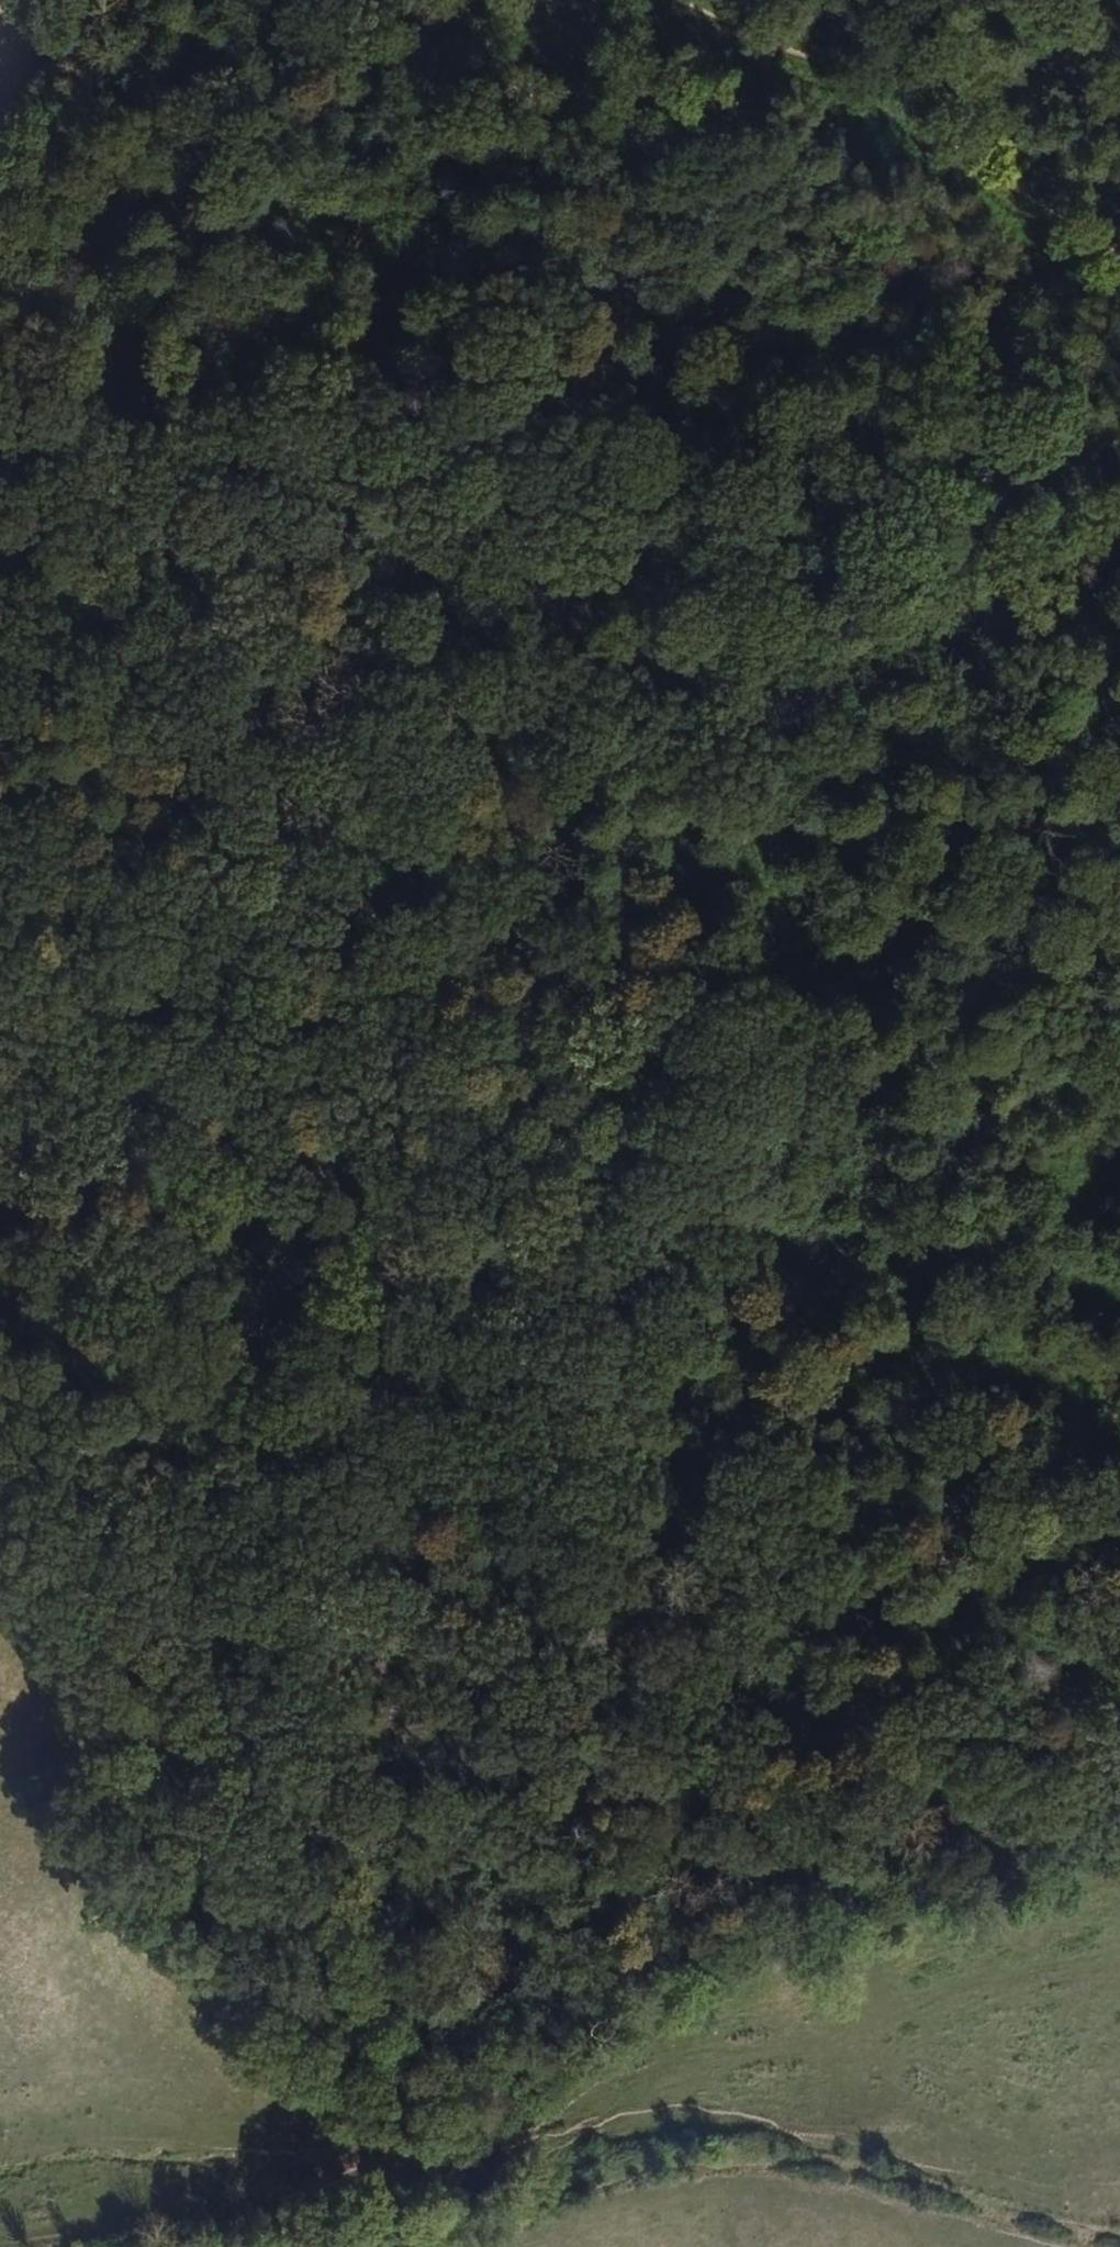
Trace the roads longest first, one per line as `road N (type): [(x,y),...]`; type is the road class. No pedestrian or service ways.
road 1 (track): [(395,2246),(626,2176),(754,2165),(845,2173),(1119,2242)]
road 2 (track): [(1119,265),(854,74),(682,0)]

